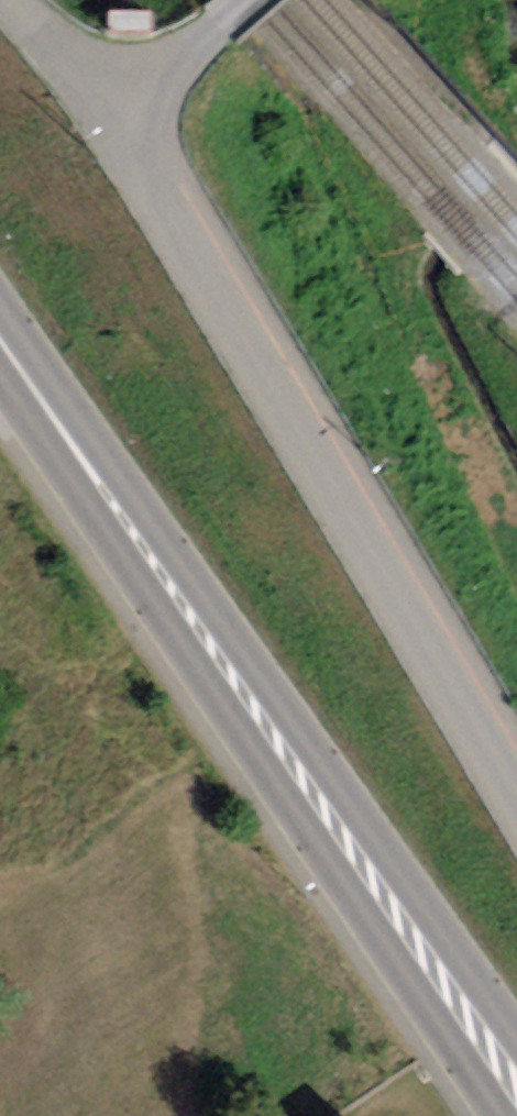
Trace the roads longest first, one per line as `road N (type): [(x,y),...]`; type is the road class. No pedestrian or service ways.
road 1 (primary): [(516,1089),(0,338)]
road 2 (unclassified): [(516,790),(167,201),(129,110)]
road 3 (unclassified): [(252,0),(129,110)]
road 4 (unclassified): [(129,110),(81,71),(17,0)]

